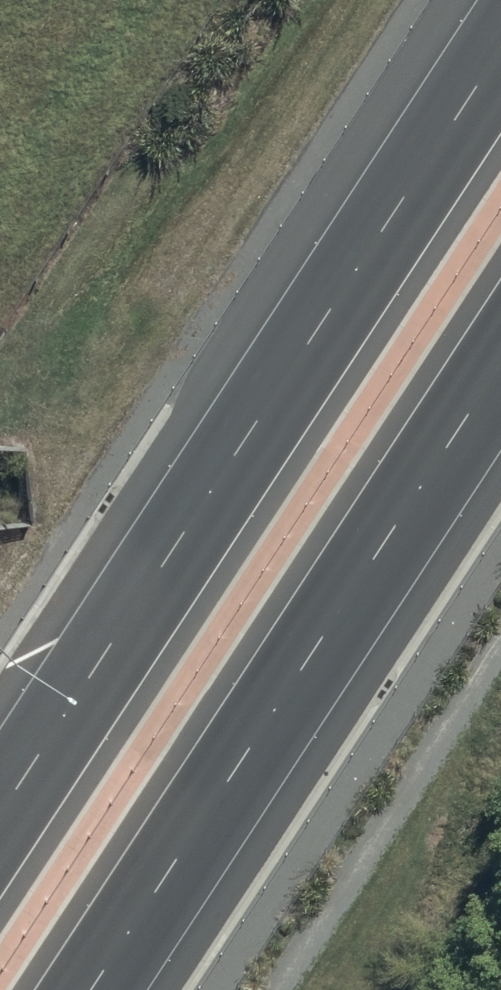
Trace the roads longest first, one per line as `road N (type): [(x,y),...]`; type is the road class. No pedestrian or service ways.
road 1 (motorway): [(0,814),(500,44)]
road 2 (motorway): [(500,358),(86,989)]

